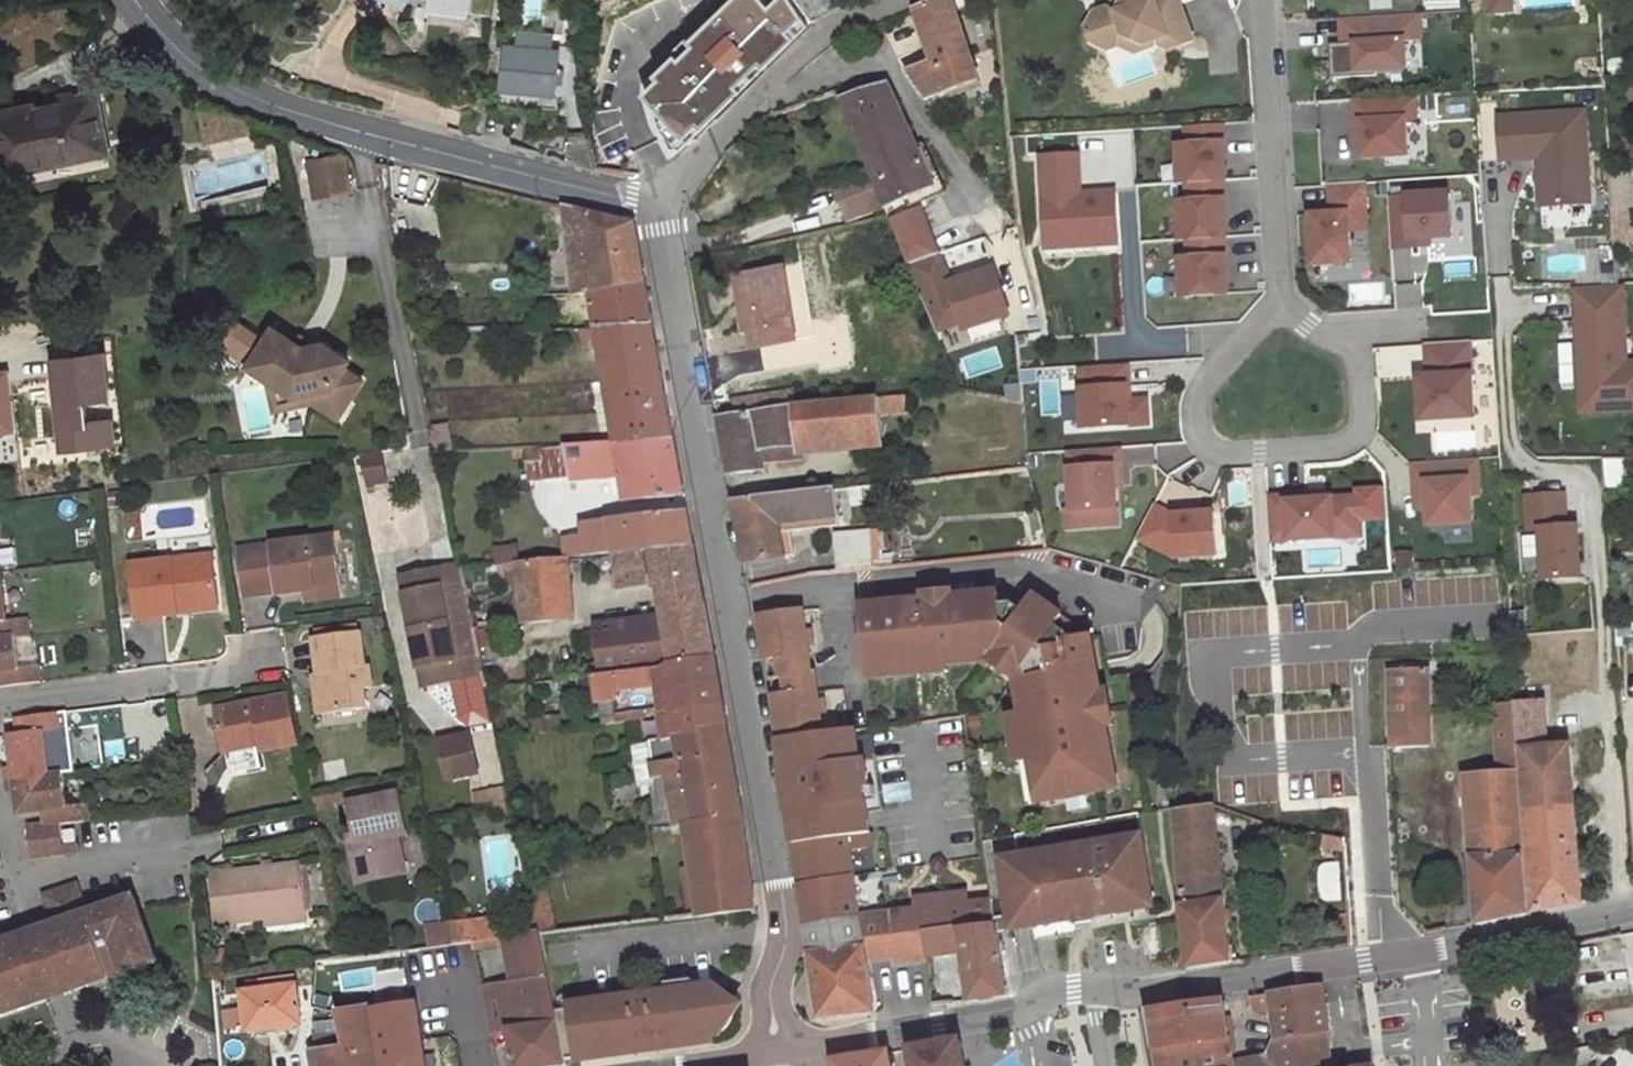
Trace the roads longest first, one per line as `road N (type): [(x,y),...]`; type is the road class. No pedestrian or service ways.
road 1 (unclassified): [(658,203),(788,931),(769,999),(779,1052)]
road 2 (unclassified): [(156,0),(220,65),(328,118),(658,203)]
road 3 (tertiary): [(1095,989),(1155,991),(1335,967),(1632,909)]
road 4 (residential): [(1278,308),(1197,391),(1195,431),(1215,453),(1340,447),(1365,424),(1357,353),(1340,336),(1307,327)]
road 5 (unclassified): [(896,0),(822,29),(658,203)]
road 6 (residential): [(1260,0),(1278,308)]
road 7 (residential): [(0,701),(222,674),(250,652)]
road 8 (tertiary): [(815,1046),(1022,1012)]
road 9 (residential): [(17,879),(183,847)]
road 10 (residential): [(76,1025),(17,879)]

